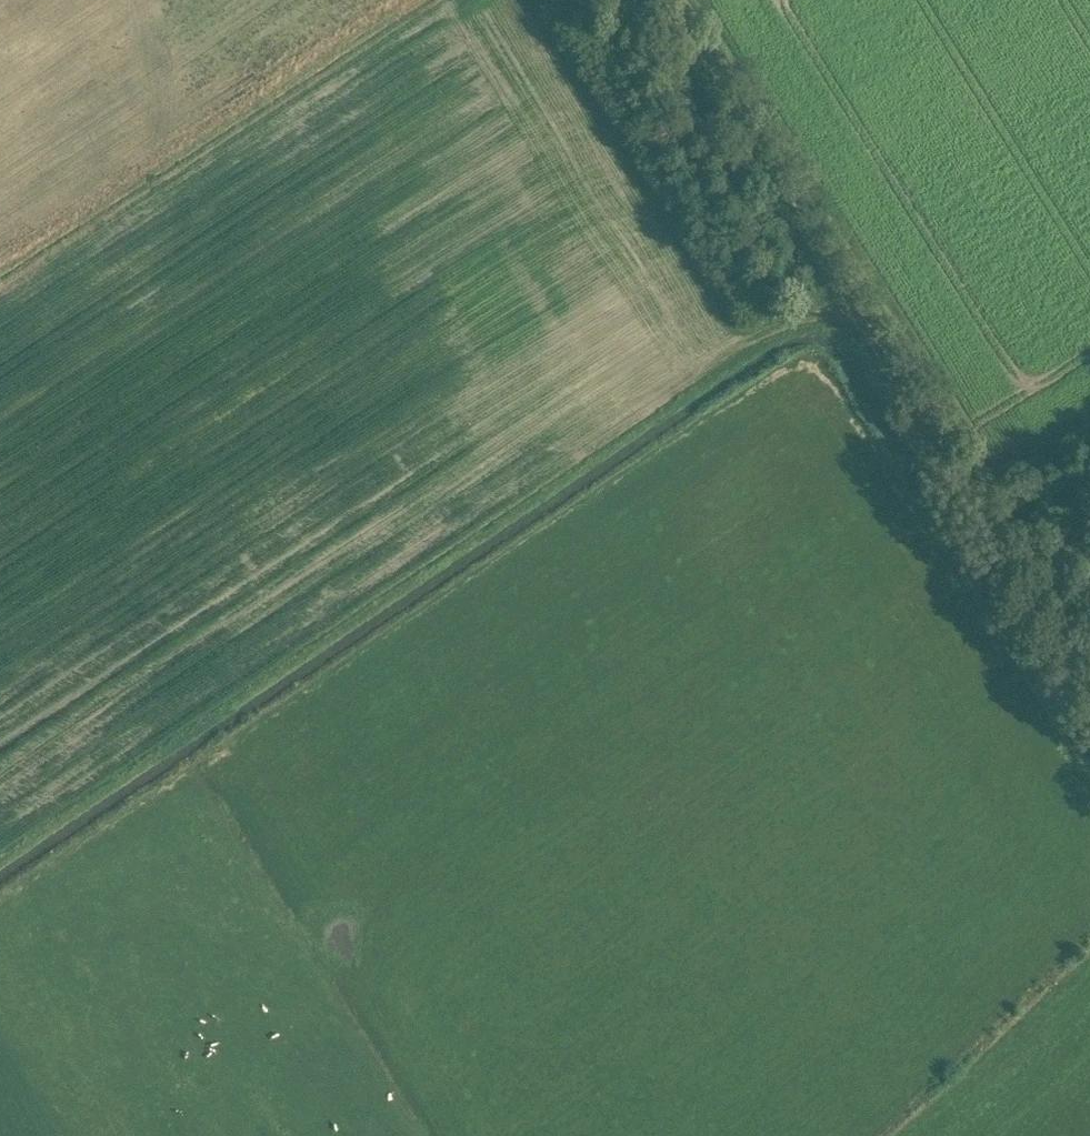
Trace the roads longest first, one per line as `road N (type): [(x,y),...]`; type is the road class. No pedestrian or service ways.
road 1 (track): [(1089,687),(659,0)]

